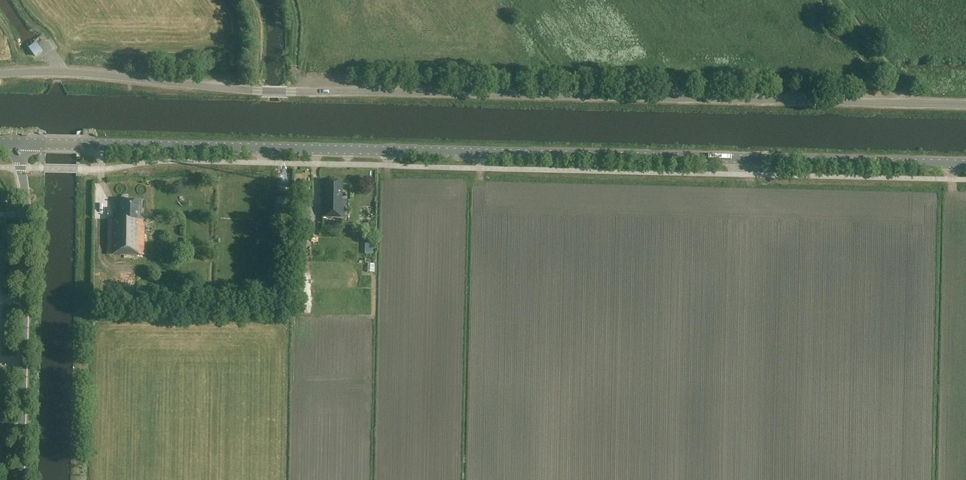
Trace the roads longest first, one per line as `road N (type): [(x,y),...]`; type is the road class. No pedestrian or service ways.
road 1 (unclassified): [(965,104),(265,92),(91,73),(0,73)]
road 2 (tertiary): [(965,164),(77,145)]
road 3 (unclassified): [(21,479),(21,144)]
road 4 (track): [(838,0),(896,82),(900,103)]

